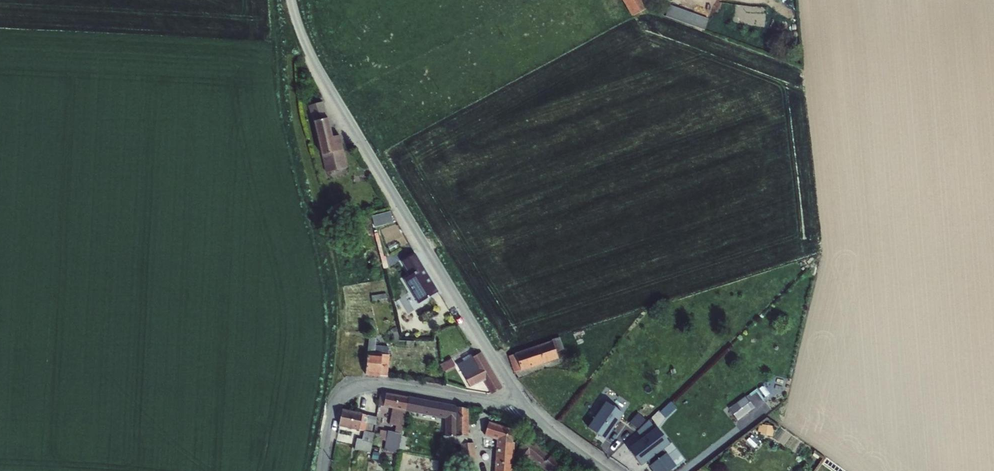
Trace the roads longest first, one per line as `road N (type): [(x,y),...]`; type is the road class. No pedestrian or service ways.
road 1 (tertiary): [(527,409),(310,57),(290,0)]
road 2 (residential): [(527,409),(367,384),(349,389),(325,470)]

